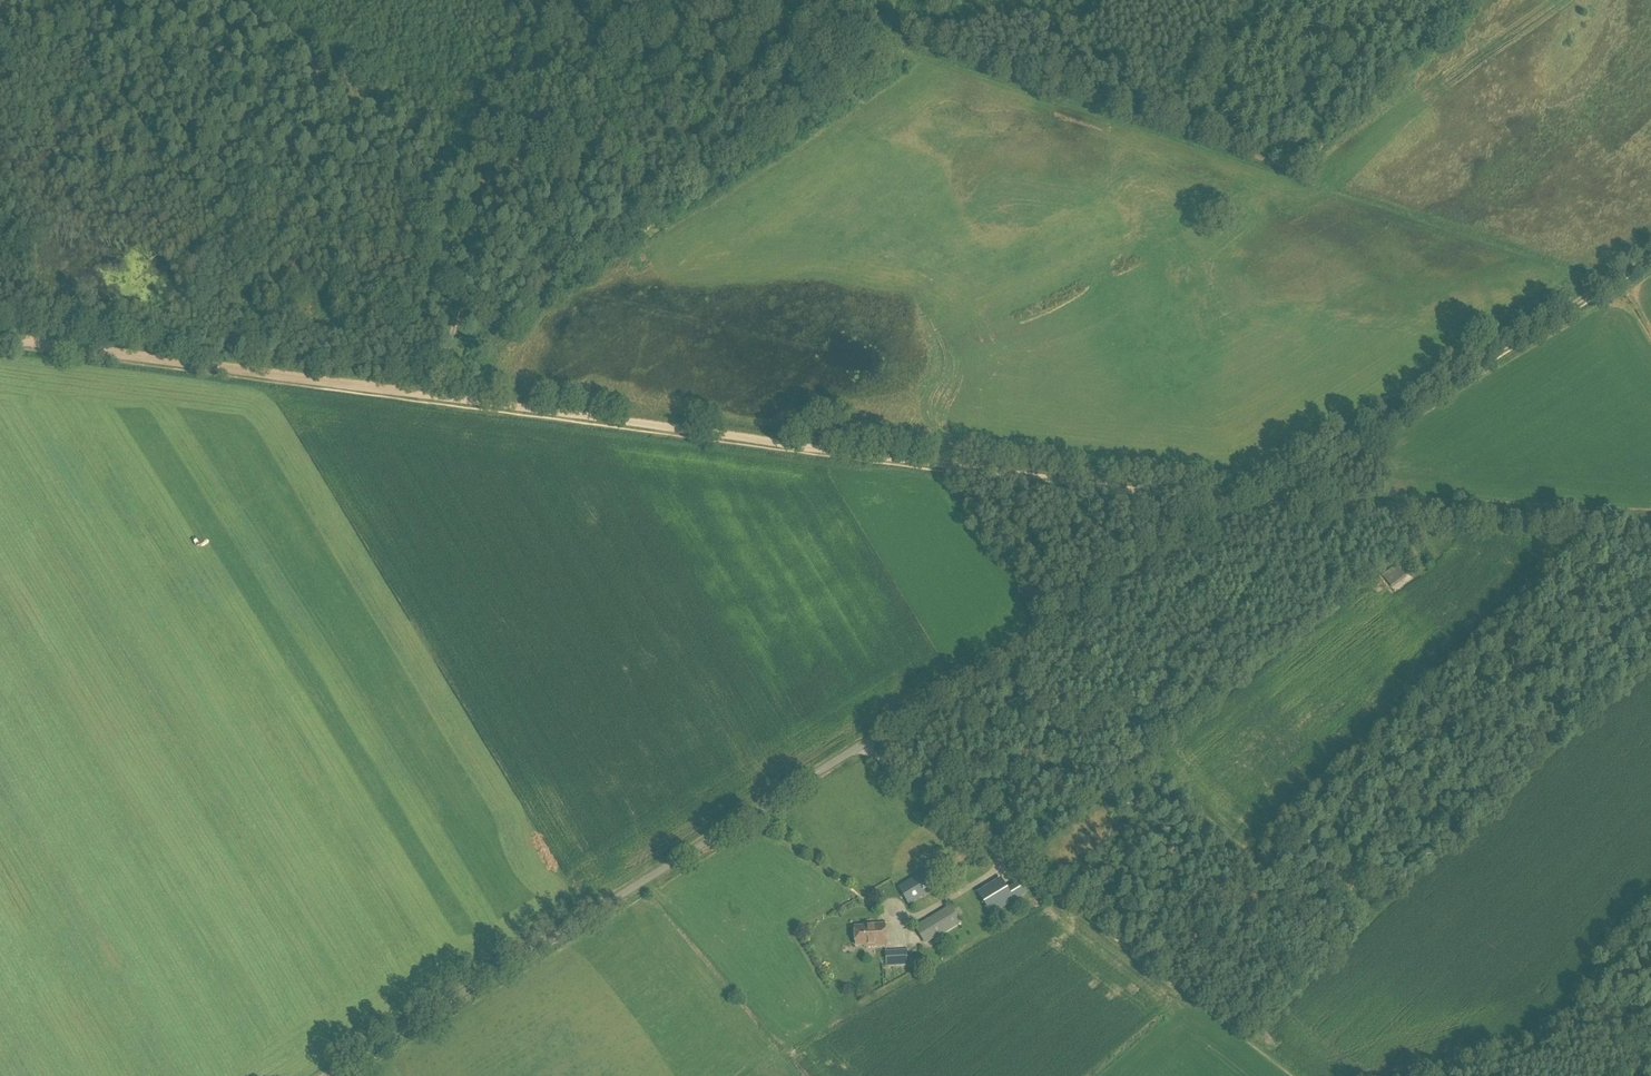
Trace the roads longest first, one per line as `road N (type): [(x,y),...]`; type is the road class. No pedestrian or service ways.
road 1 (track): [(0,339),(1251,500)]
road 2 (unclassified): [(336,1075),(1251,500)]
road 3 (track): [(1650,256),(1251,500)]
road 4 (unclassified): [(1650,523),(1251,500)]
road 5 (track): [(256,0),(330,76),(500,132)]
road 6 (track): [(737,0),(908,56)]

